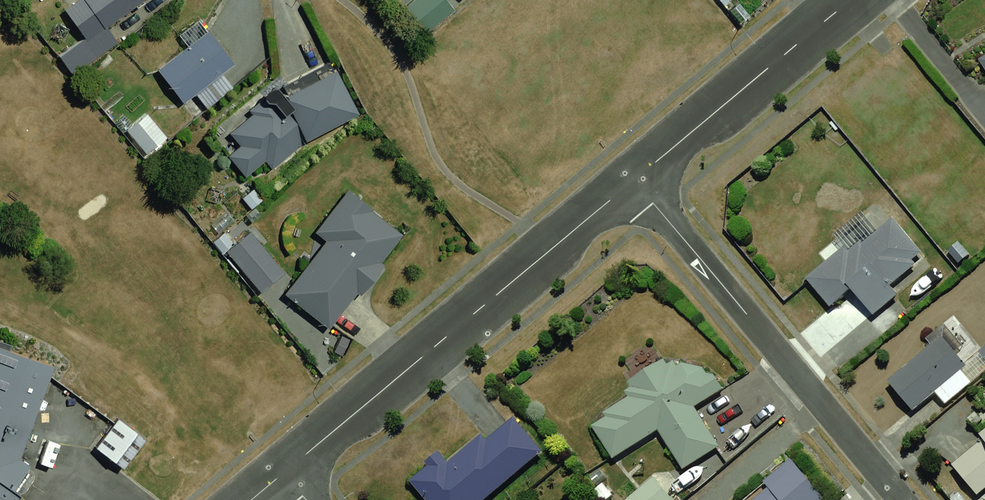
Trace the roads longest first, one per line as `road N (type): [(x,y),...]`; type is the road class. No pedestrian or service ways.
road 1 (residential): [(283,473),(633,181)]
road 2 (residential): [(633,181),(900,499)]
road 3 (residential): [(633,181),(850,0)]

